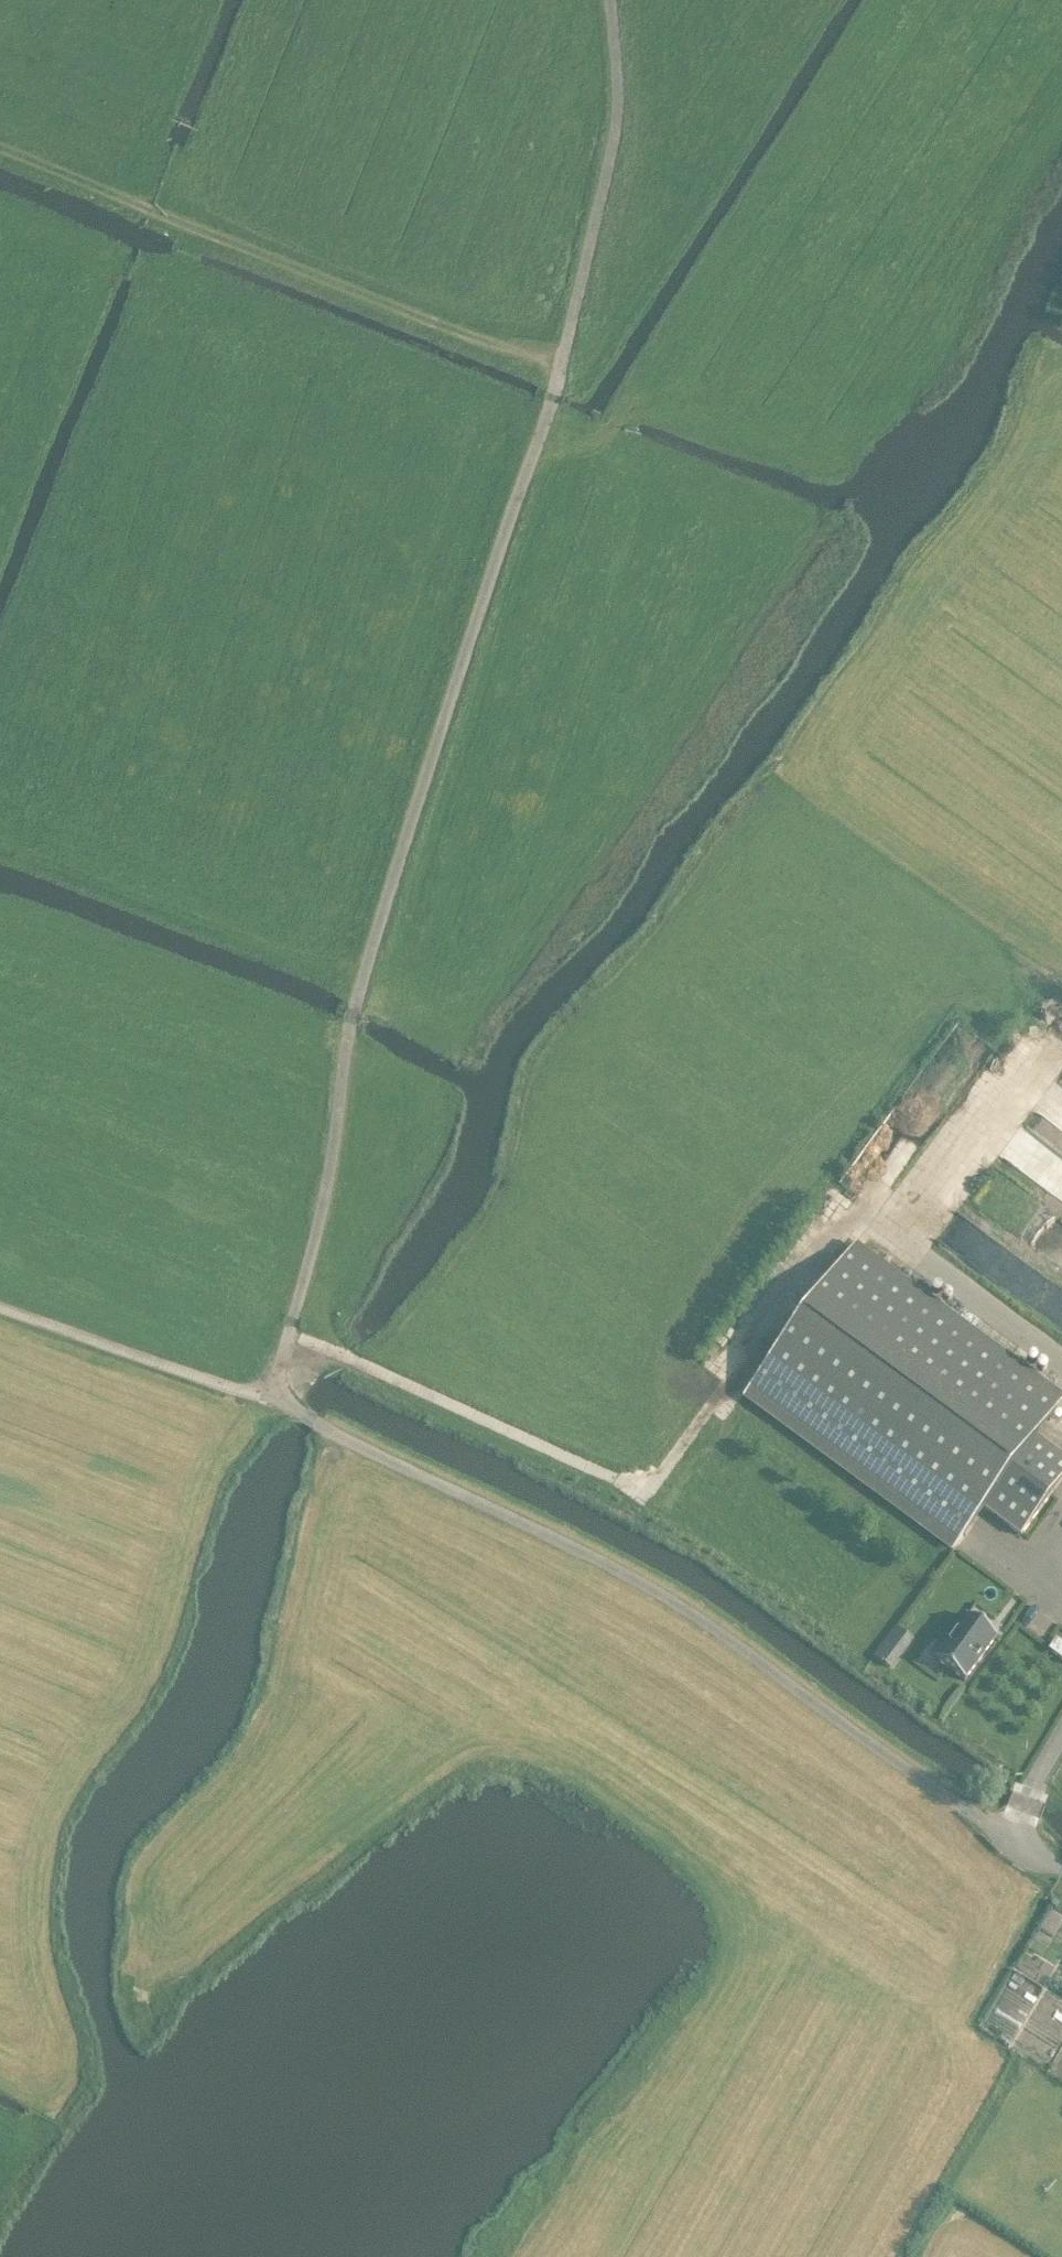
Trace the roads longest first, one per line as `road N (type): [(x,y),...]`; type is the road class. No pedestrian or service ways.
road 1 (track): [(288,1333),(321,1224),(351,1022),(564,370),(619,95),(609,0)]
road 2 (track): [(288,1333),(646,1492),(851,1216),(1061,1363)]
road 3 (track): [(965,1807),(685,1607),(299,1413)]
road 4 (track): [(0,149),(564,370)]
road 5 (track): [(0,1304),(274,1398)]

